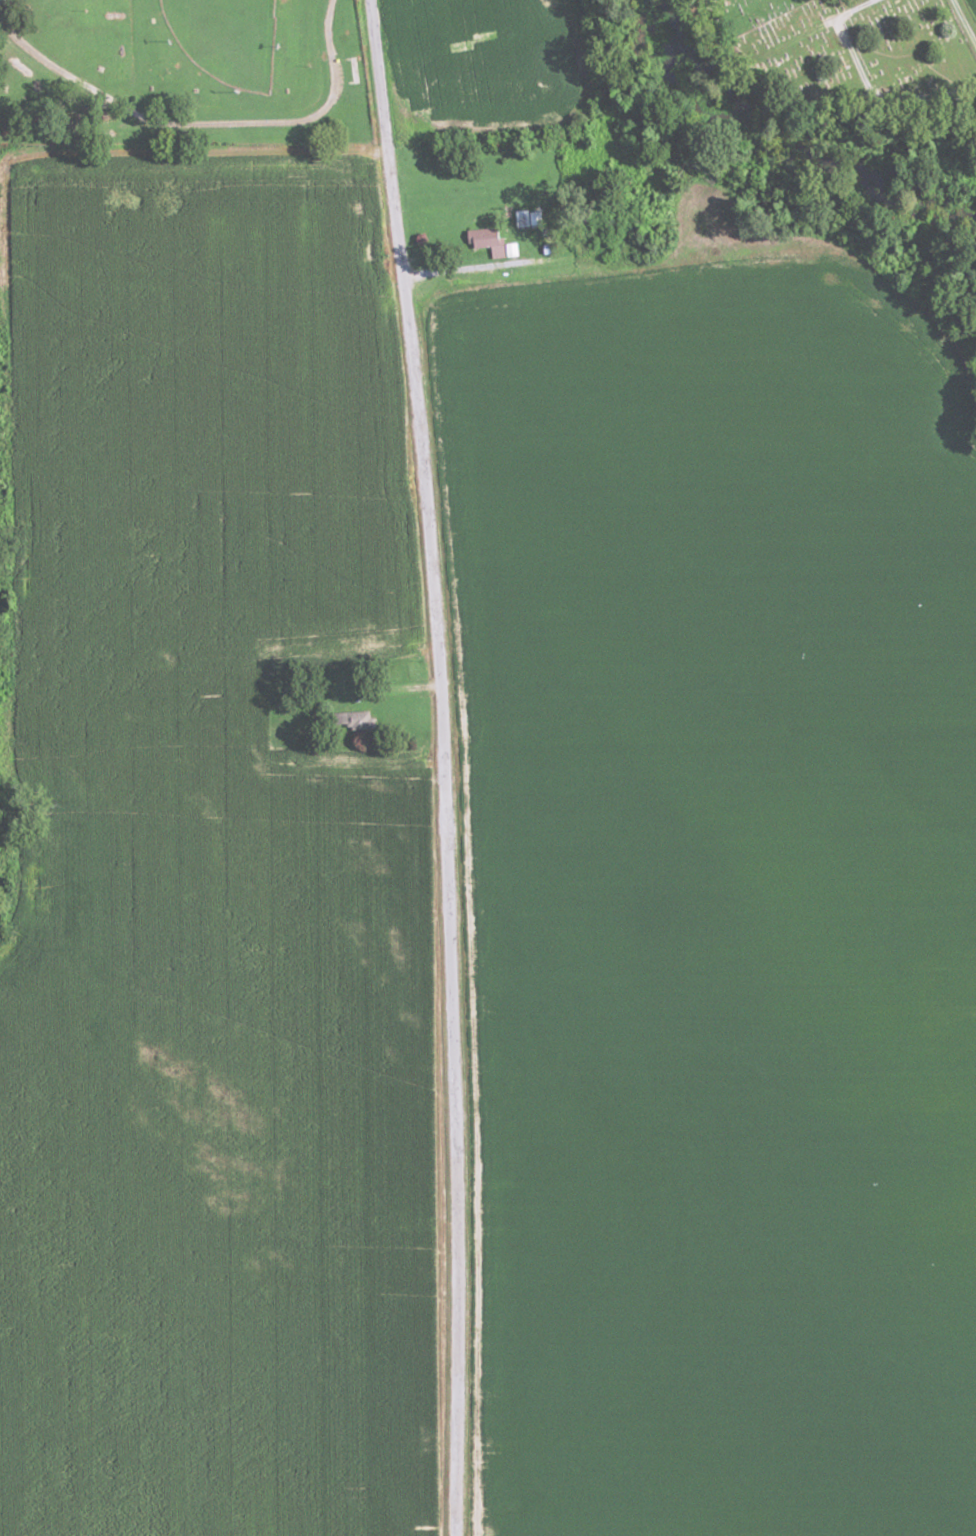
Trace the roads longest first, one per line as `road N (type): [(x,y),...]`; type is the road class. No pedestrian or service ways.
road 1 (tertiary): [(454,1535),(456,1206),(433,635),(366,0)]

